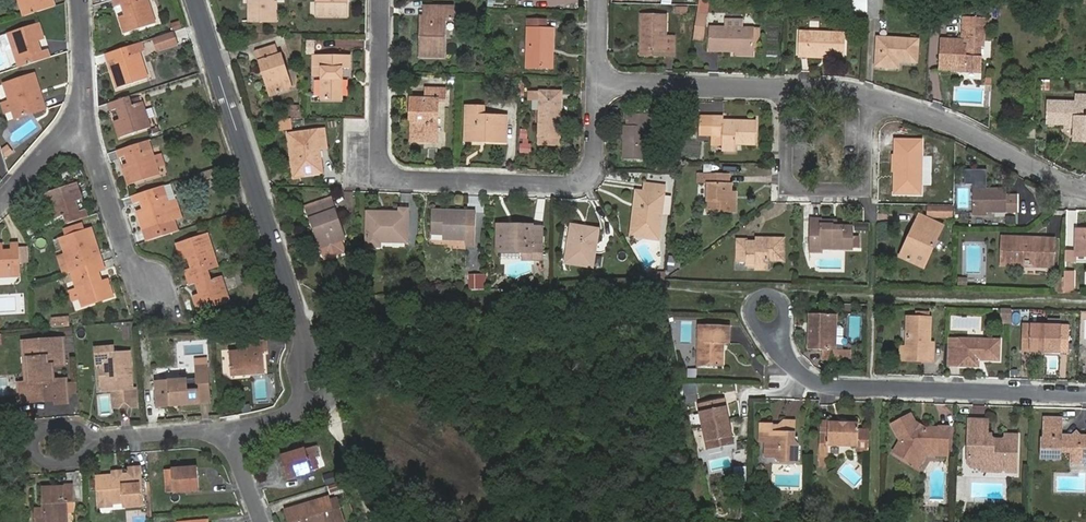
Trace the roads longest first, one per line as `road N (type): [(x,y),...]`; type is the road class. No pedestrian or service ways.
road 1 (residential): [(387,0),(386,173),(595,179),(598,83)]
road 2 (residential): [(318,385),(196,0)]
road 3 (residential): [(768,311),(793,374),(815,383),(1085,394)]
road 4 (residential): [(784,88),(786,194),(873,196),(876,95)]
road 5 (residential): [(876,95),(913,105),(1085,191)]
road 6 (residential): [(96,443),(229,432),(265,521)]
road 7 (residential): [(155,289),(130,260),(87,109)]
road 8 (residential): [(598,83),(784,88)]
road 9 (residential): [(87,109),(0,209)]
road 10 (residential): [(96,443),(78,424),(48,424),(38,442),(48,462),(77,462)]

